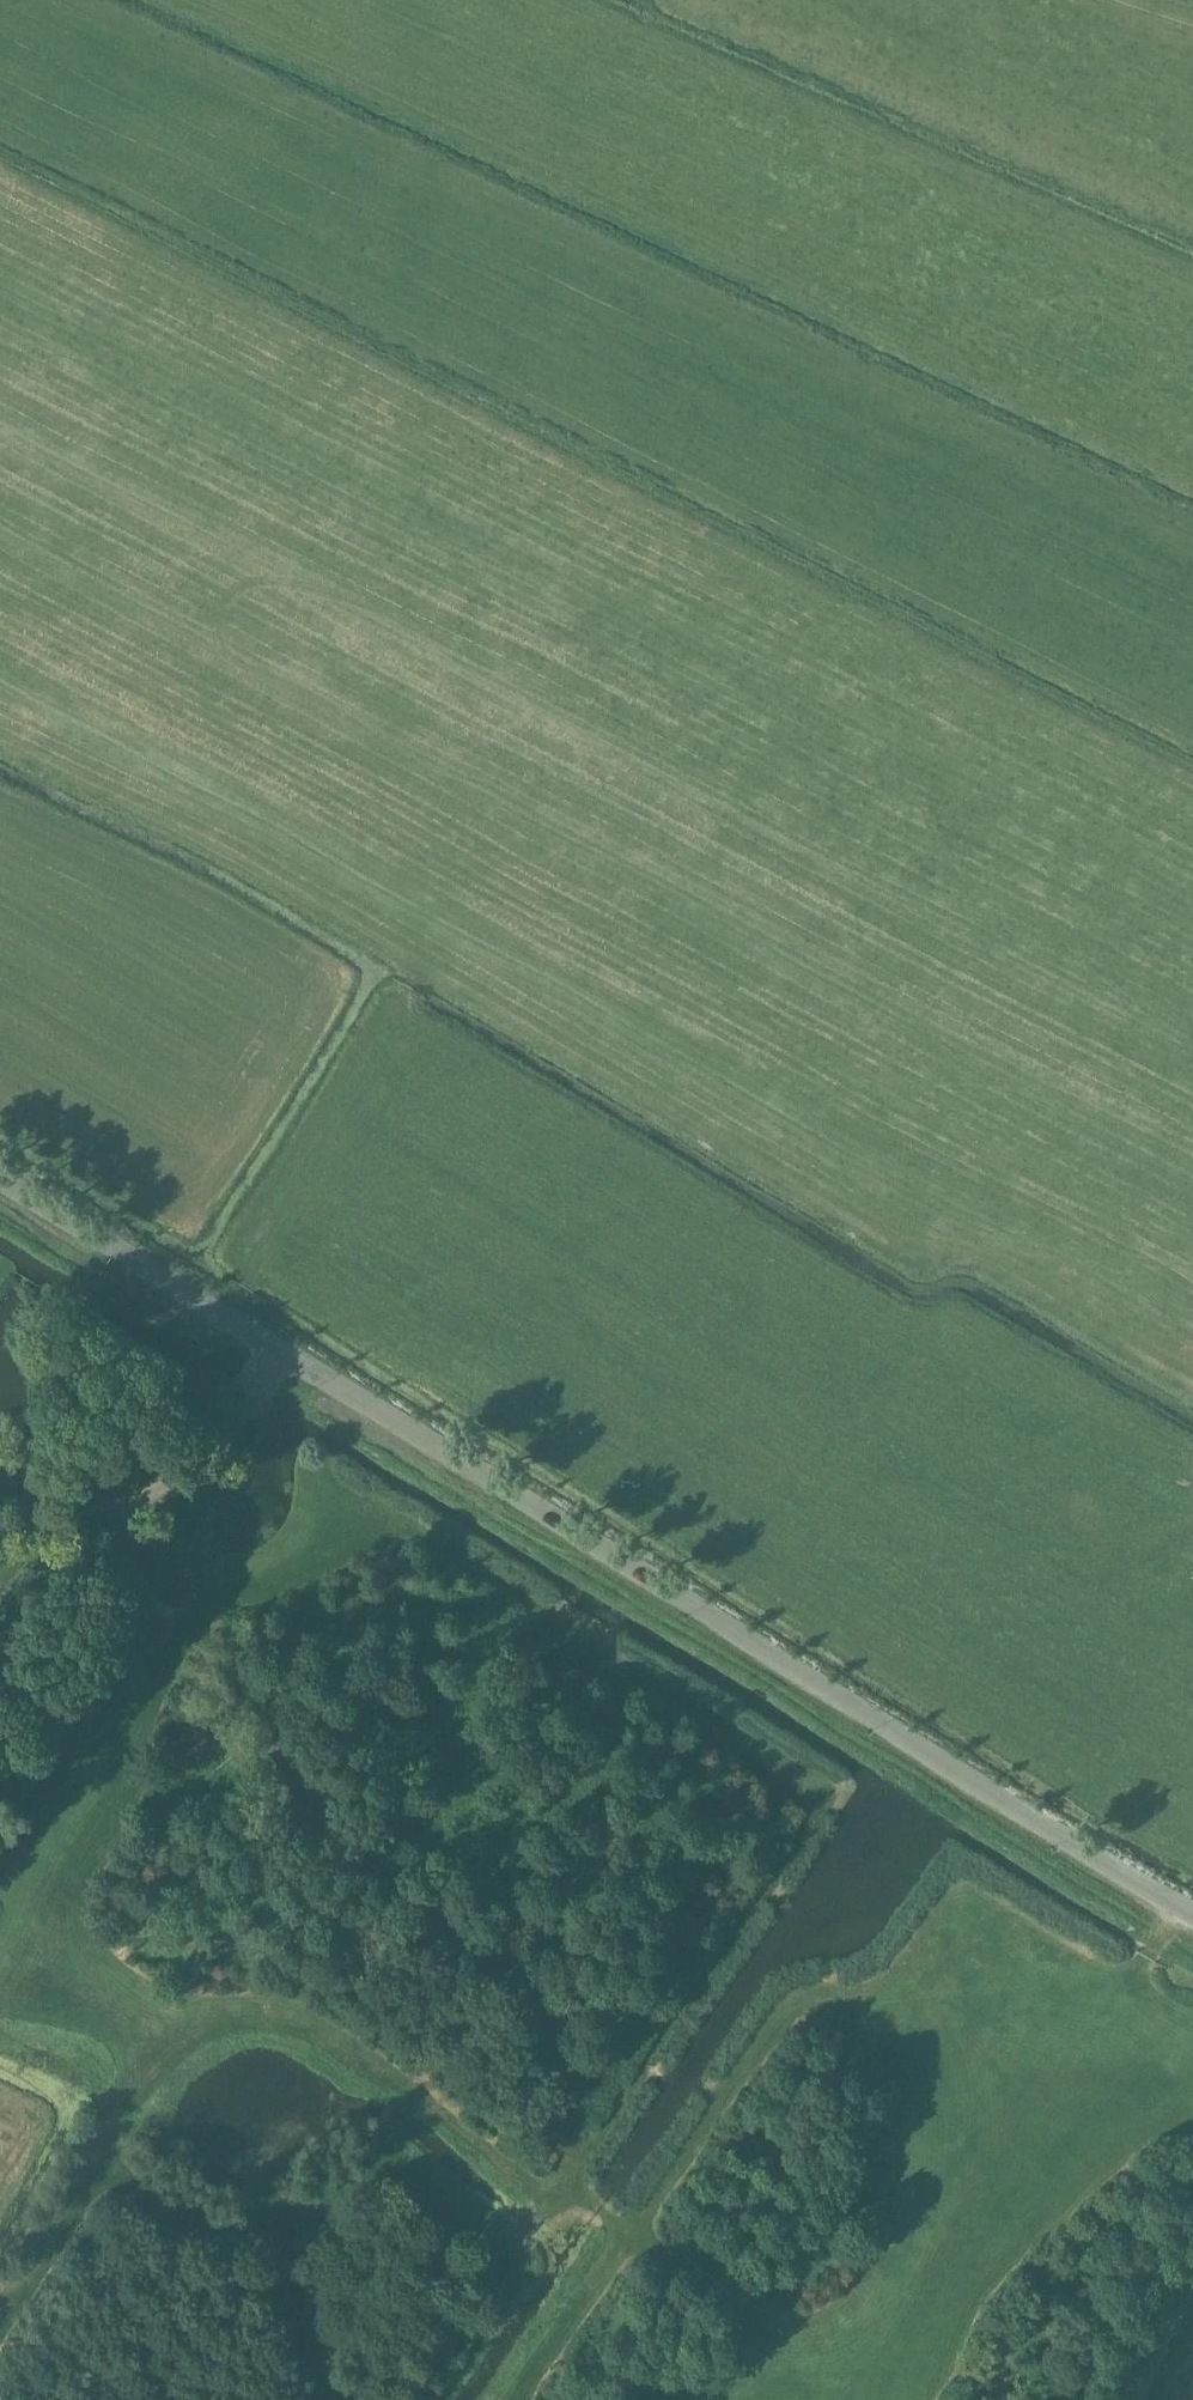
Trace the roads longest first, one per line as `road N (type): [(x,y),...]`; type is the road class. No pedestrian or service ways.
road 1 (unclassified): [(1192,1916),(447,1442),(0,1173)]

